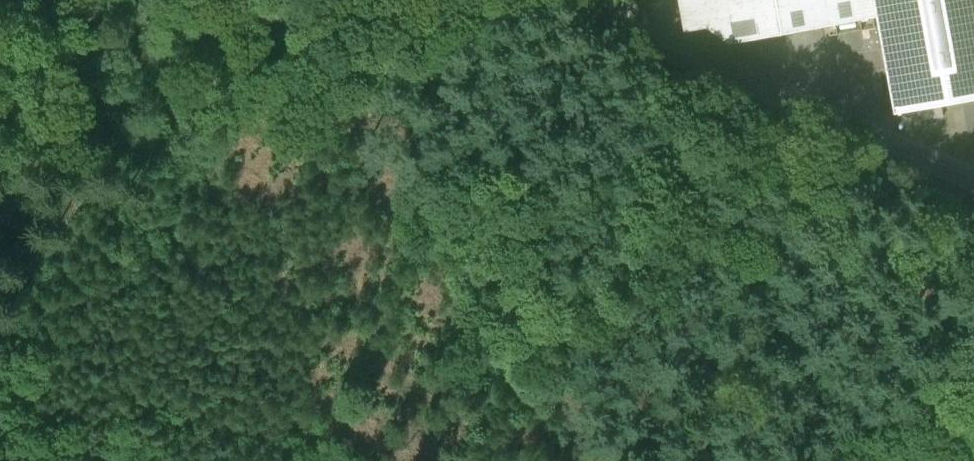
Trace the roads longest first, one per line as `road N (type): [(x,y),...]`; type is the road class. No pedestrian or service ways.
road 1 (unclassified): [(610,0),(830,117),(973,180)]
road 2 (track): [(0,24),(225,12),(260,0)]

